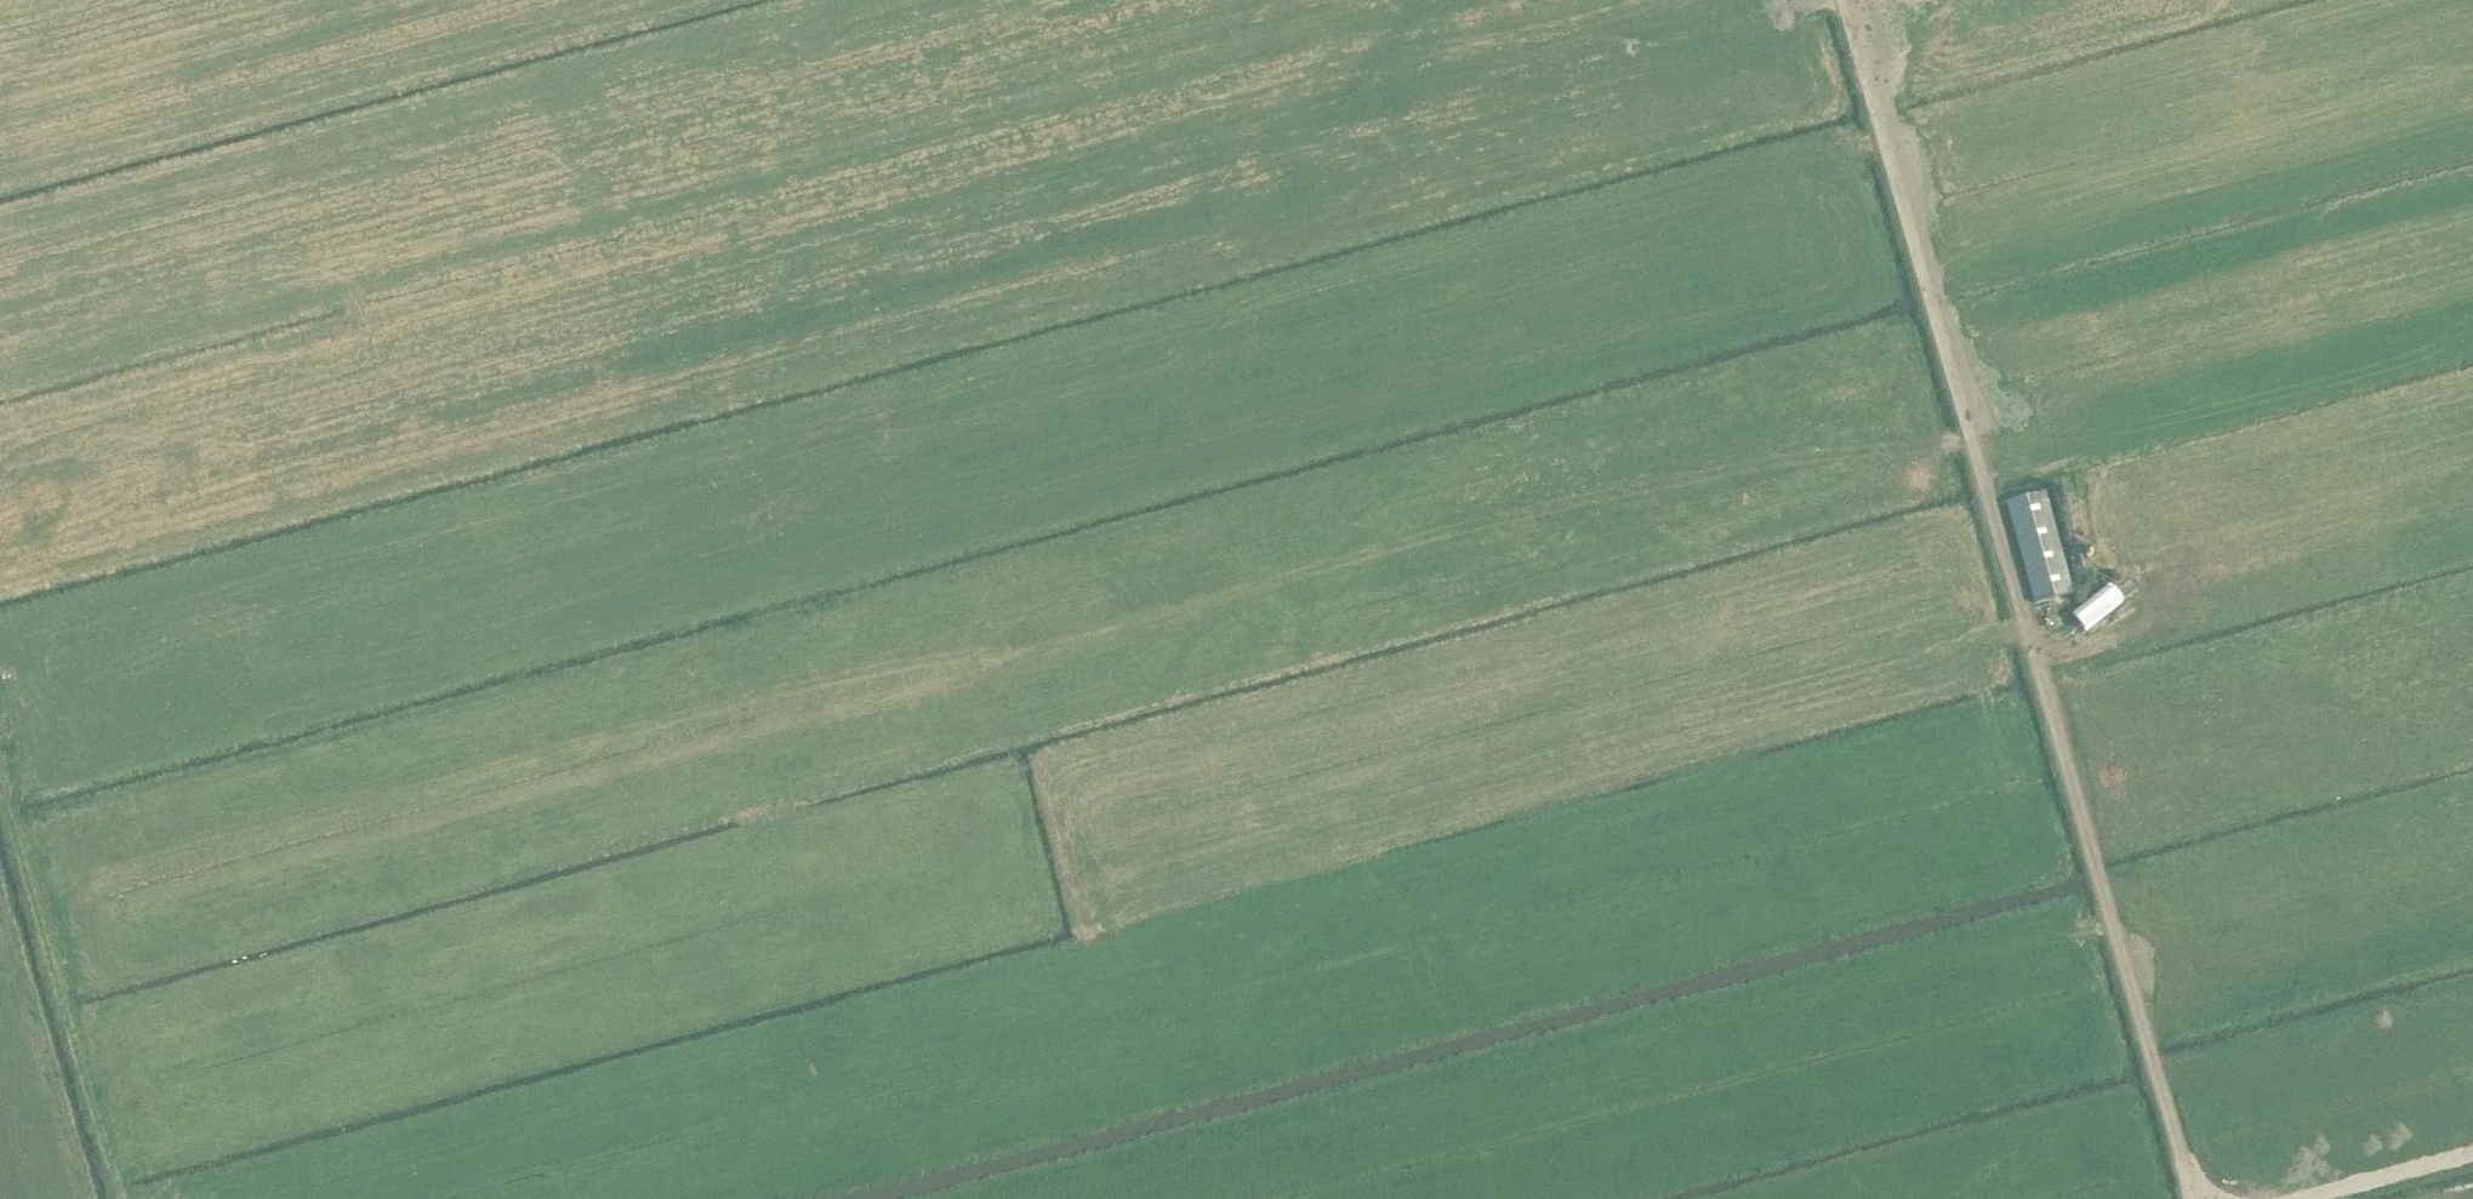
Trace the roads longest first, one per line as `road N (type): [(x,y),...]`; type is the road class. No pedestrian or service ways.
road 1 (track): [(2194,1198),(1843,0)]
road 2 (track): [(128,1198),(0,764)]

